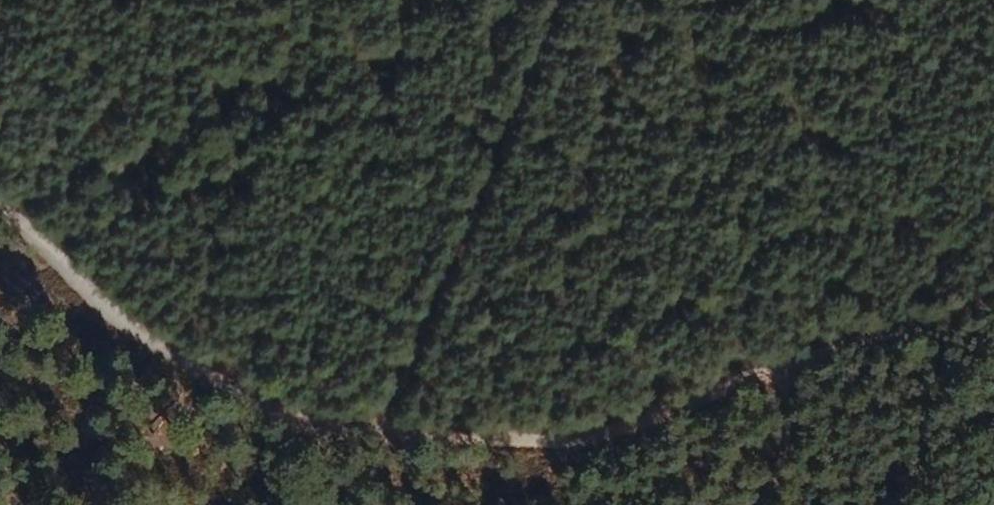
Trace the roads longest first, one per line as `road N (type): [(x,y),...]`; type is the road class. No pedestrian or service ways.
road 1 (track): [(0,212),(44,240),(164,353),(266,414),(380,438),(589,441),(783,368)]
road 2 (track): [(783,368),(993,278)]
road 3 (track): [(760,504),(778,457),(783,368)]

